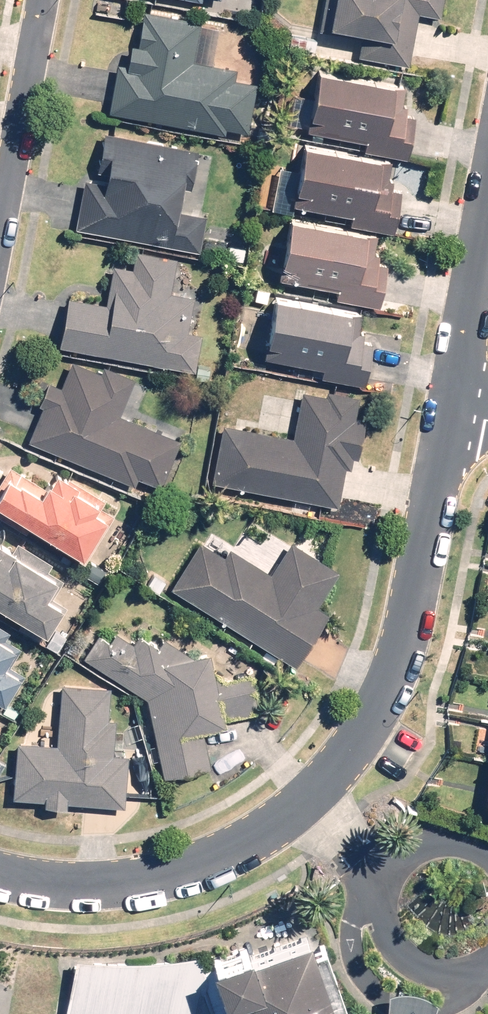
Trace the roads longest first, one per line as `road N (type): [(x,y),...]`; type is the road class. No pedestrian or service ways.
road 1 (residential): [(454,412),(404,656),(323,784),(239,848),(159,879),(80,890),(0,881)]
road 2 (residential): [(44,0),(0,221)]
road 3 (residential): [(487,228),(454,412)]

